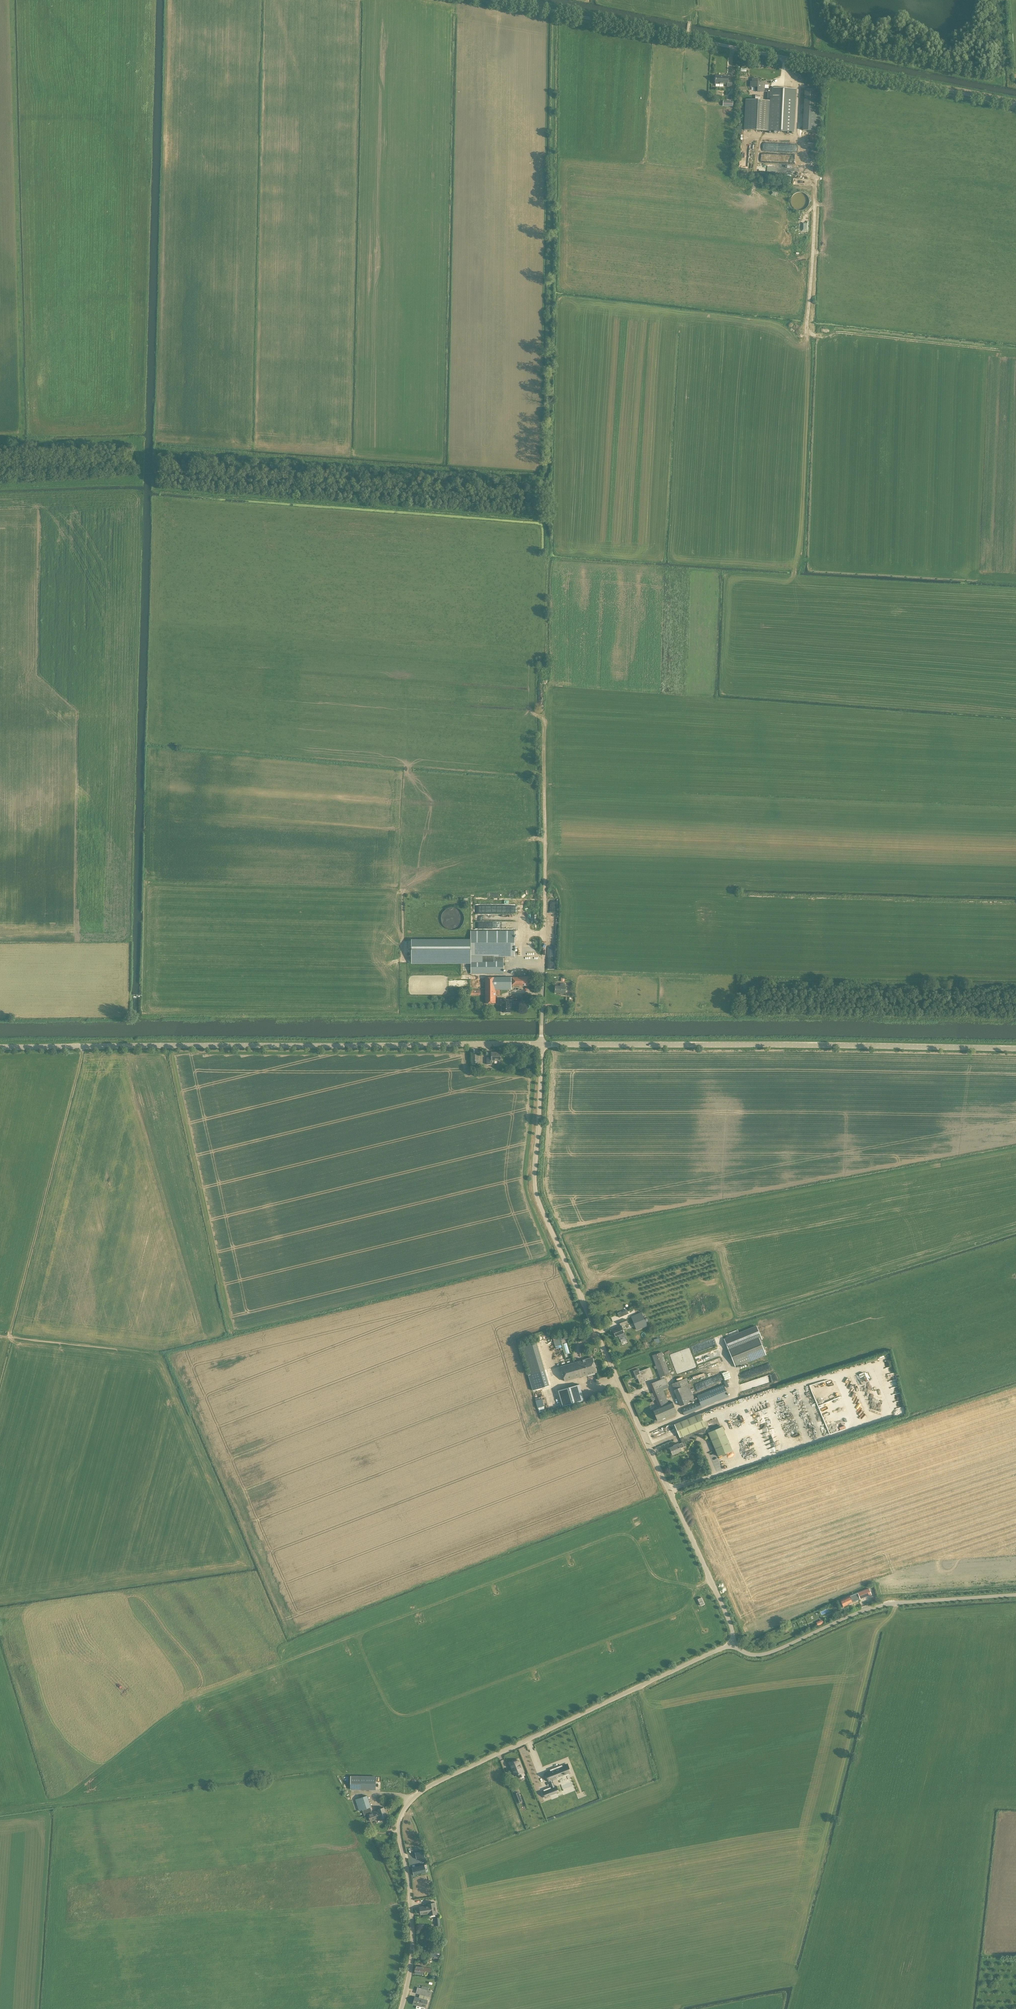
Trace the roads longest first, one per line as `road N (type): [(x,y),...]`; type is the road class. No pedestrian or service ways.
road 1 (unclassified): [(733,1643),(538,1200),(541,1044)]
road 2 (unclassified): [(401,2008),(413,1941),(398,1827),(411,1801),(733,1643)]
road 3 (tertiary): [(0,1047),(541,1044)]
road 4 (unclassified): [(1015,103),(498,0)]
road 5 (tertiary): [(1015,1049),(541,1044)]
road 6 (unclassified): [(1015,1595),(881,1606),(760,1655),(733,1643)]

